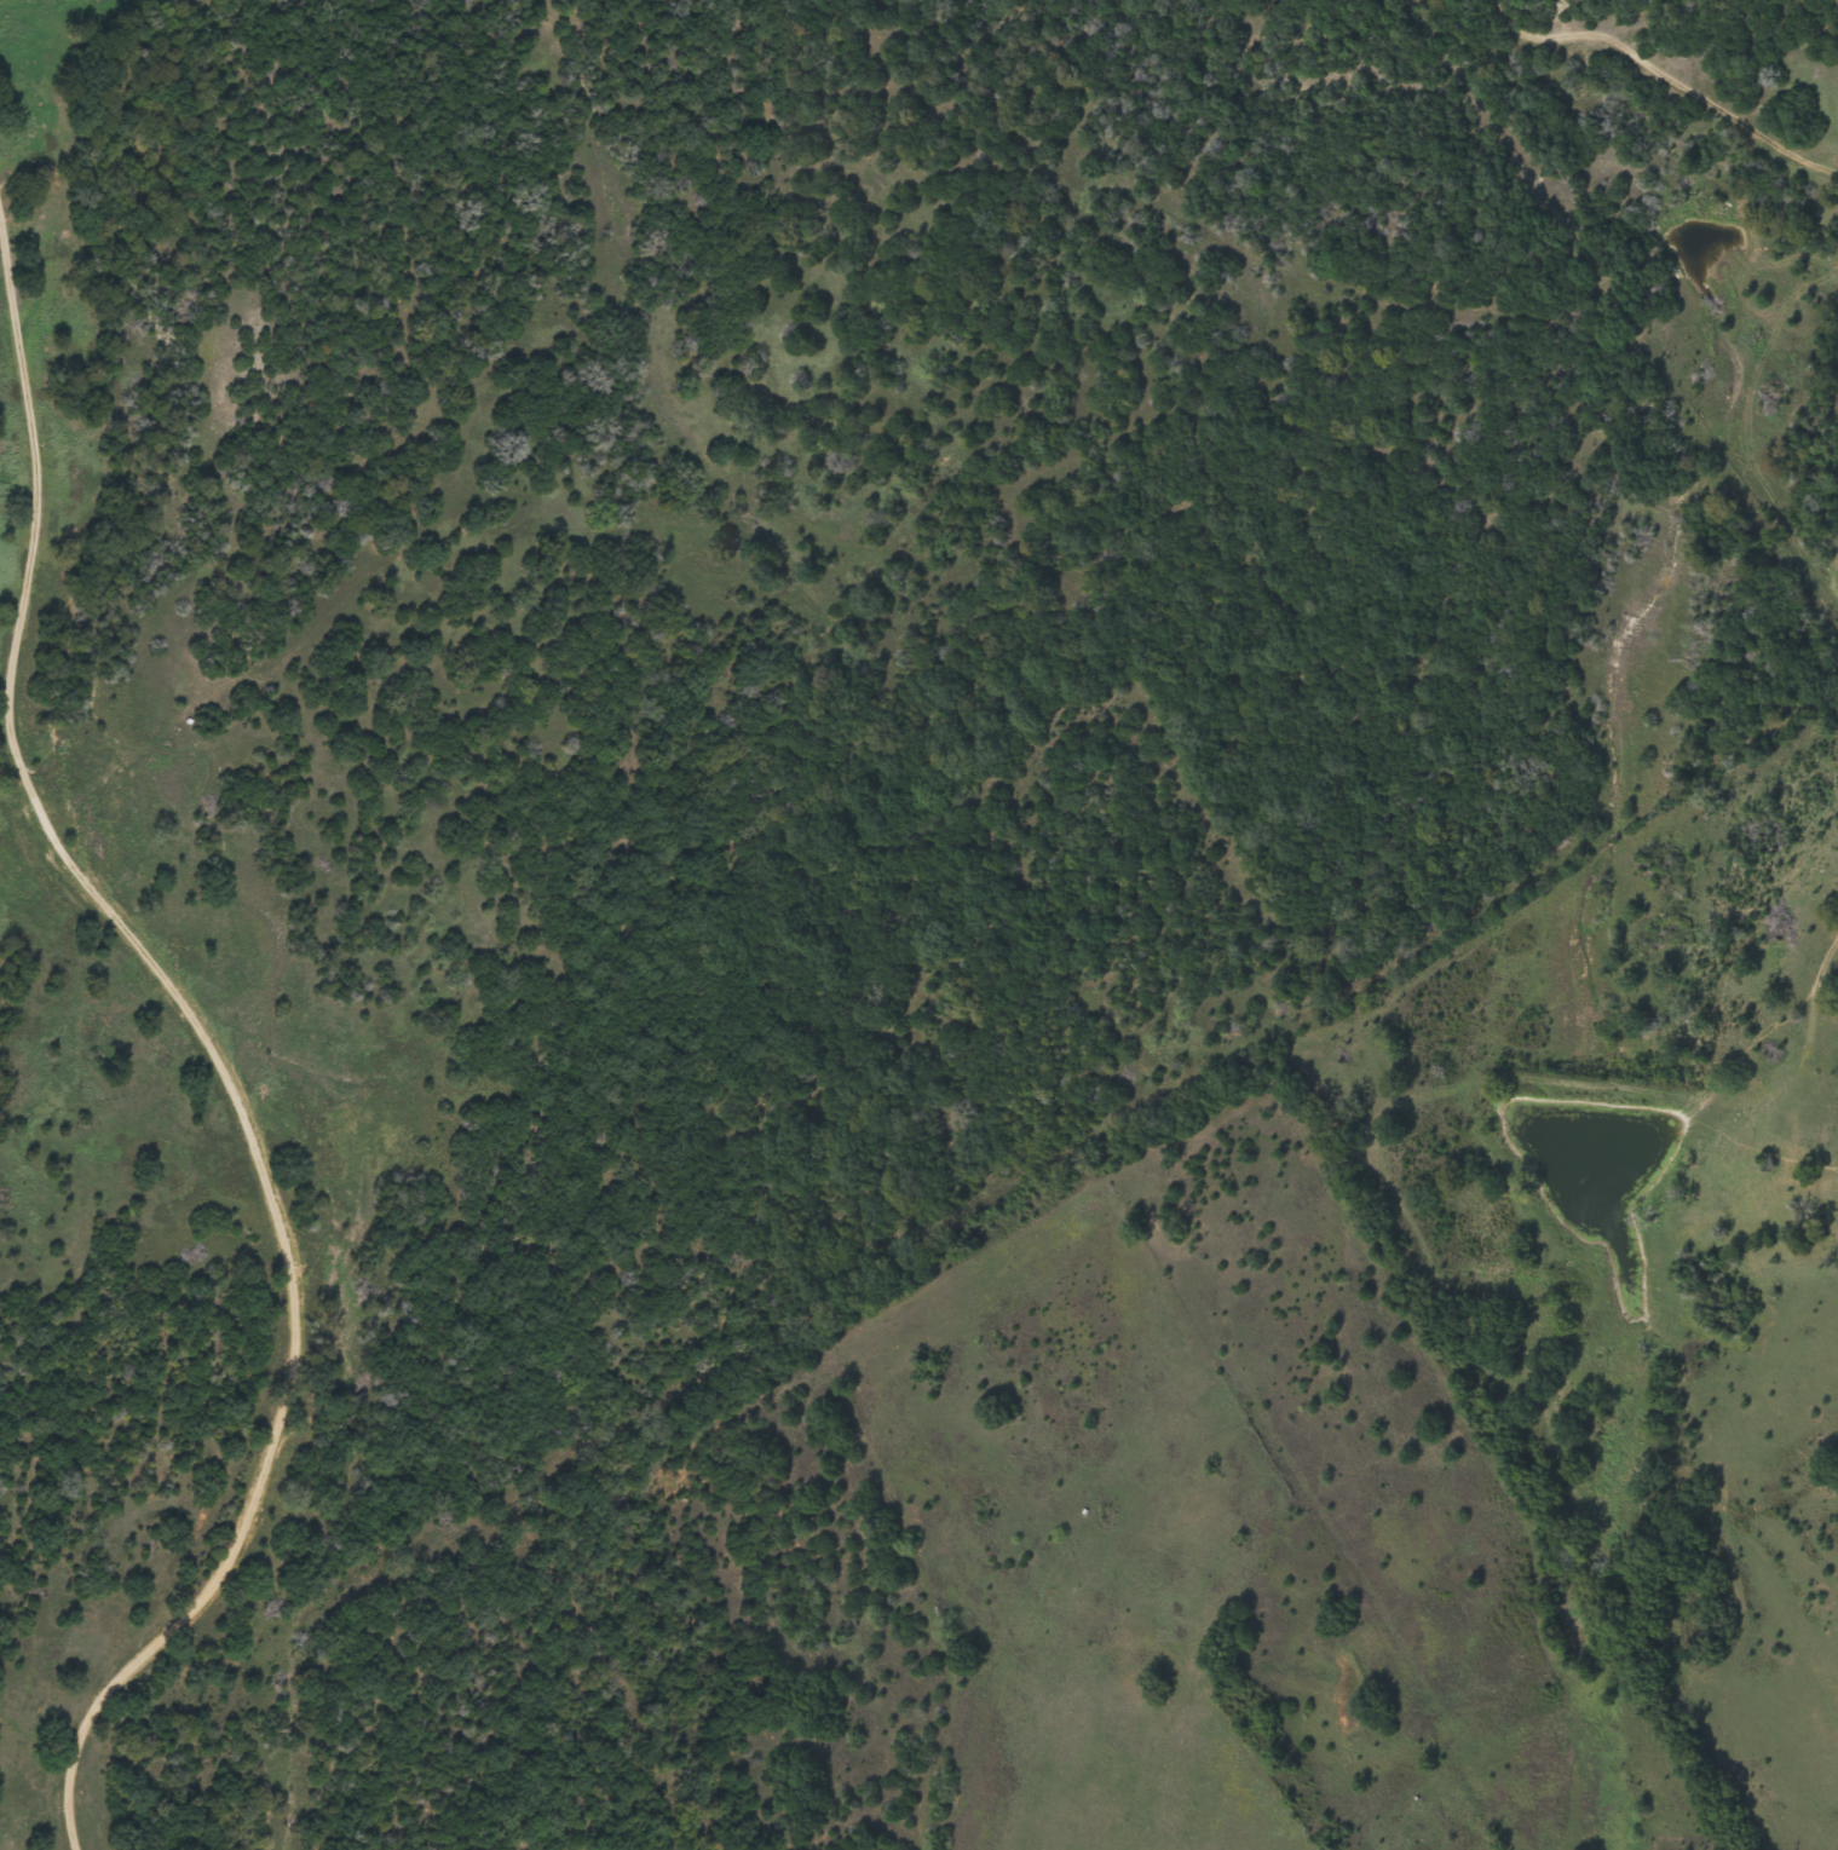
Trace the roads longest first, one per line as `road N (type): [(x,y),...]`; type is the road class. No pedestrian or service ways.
road 1 (residential): [(78,1849),(73,1774),(83,1739),(215,1600),(265,1485),(296,1387),(299,1342),(288,1255),(234,1101),(179,1008),(54,845),(17,767),(8,697),(38,512),(0,224)]

